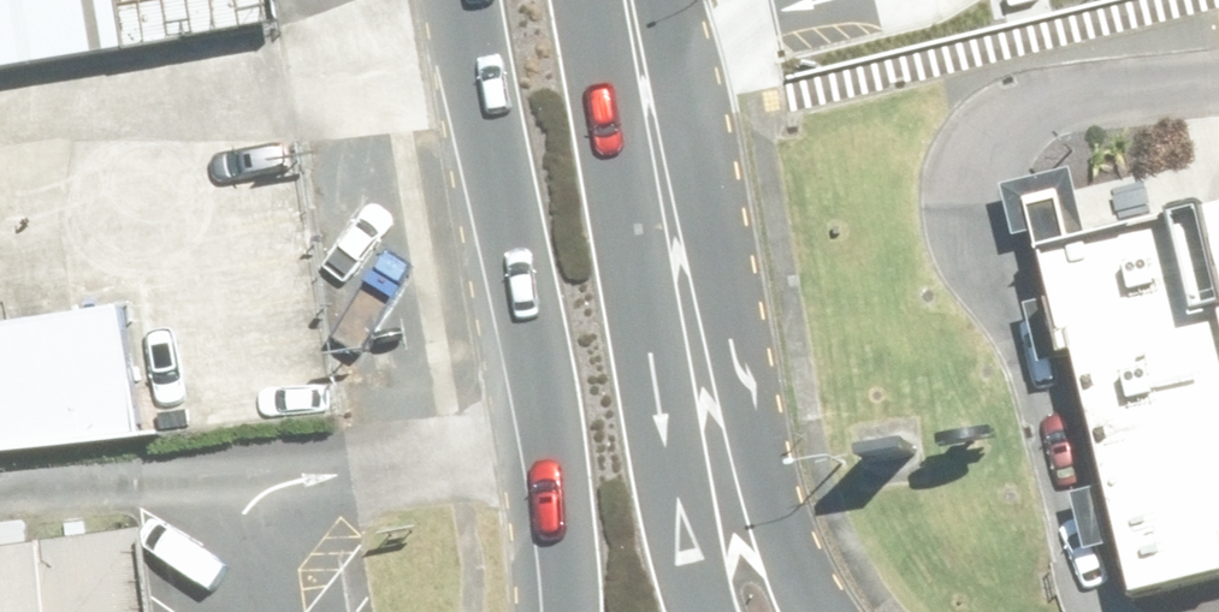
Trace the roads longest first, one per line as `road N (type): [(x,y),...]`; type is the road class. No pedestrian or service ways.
road 1 (secondary): [(664,0),(682,44),(780,507),(826,611)]
road 2 (secondary): [(585,0),(679,544),(706,611)]
road 3 (secondary): [(568,611),(542,366),(466,0)]

